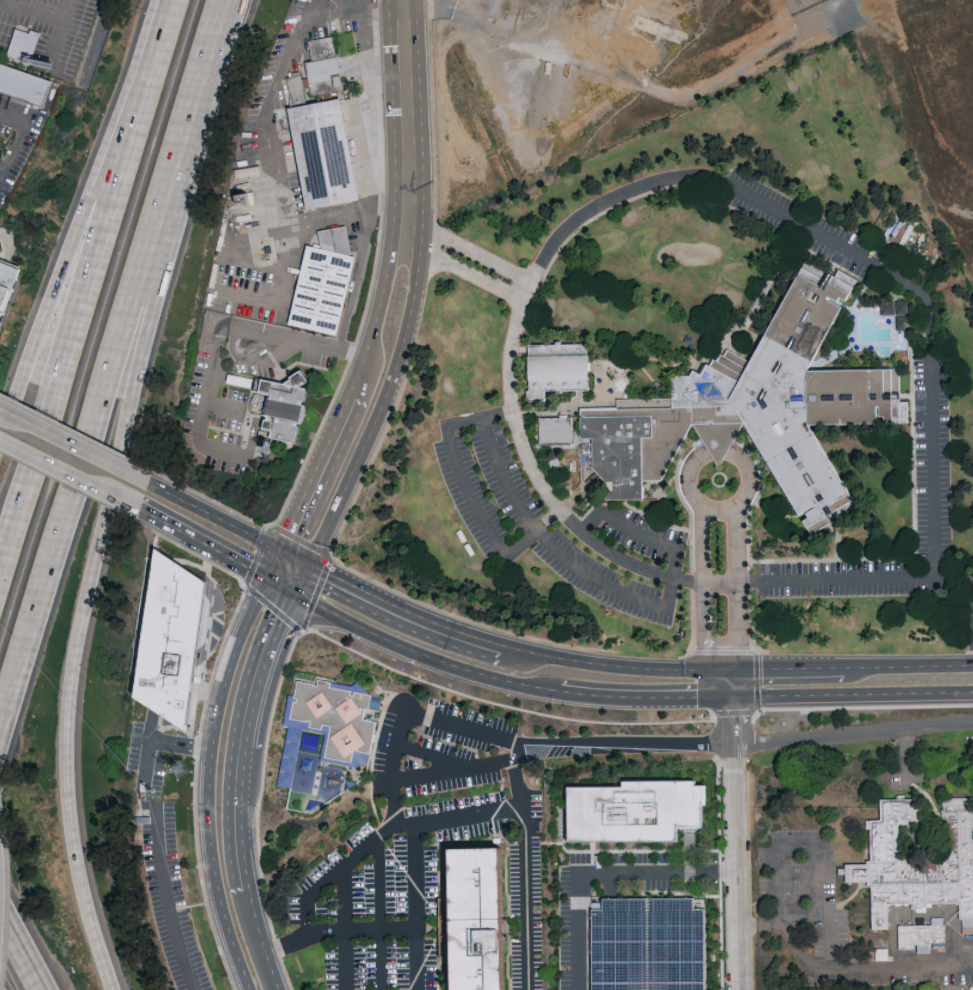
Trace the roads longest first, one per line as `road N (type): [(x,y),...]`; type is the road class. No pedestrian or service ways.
road 1 (motorway): [(112,989),(77,869),(66,786),(69,704),(85,601),(232,0)]
road 2 (motorway): [(0,739),(229,0)]
road 3 (motorway): [(174,0),(0,583)]
road 4 (motorway): [(172,0),(0,440)]
road 5 (secondary): [(269,581),(224,694),(210,771),(217,897),(245,989)]
road 6 (tertiary): [(295,597),(399,644),(560,688)]
road 7 (residential): [(739,989),(736,745)]
road 8 (tertiary): [(730,694),(972,691)]
road 9 (residential): [(736,745),(972,723)]
road 10 (secondary): [(405,237),(403,10)]
road 11 (residential): [(736,745),(518,742)]
road 12 (secondary): [(305,569),(394,371)]
road 13 (tertiary): [(504,647),(412,619),(305,569)]
road 14 (secondary): [(354,392),(280,554)]
road 15 (tertiary): [(560,688),(638,697),(730,694)]
road 16 (tertiary): [(280,554),(140,477)]
road 17 (secondary): [(241,746),(252,698),(295,597)]
road 18 (tertiary): [(140,477),(0,406)]
road 19 (tertiary): [(0,437),(128,502)]
road 20 (secondary): [(394,371),(414,257),(405,237)]
road 21 (secondary): [(405,237),(392,254),(367,362)]
road 22 (tertiary): [(972,663),(844,665)]
road 23 (tertiary): [(159,519),(269,581)]

